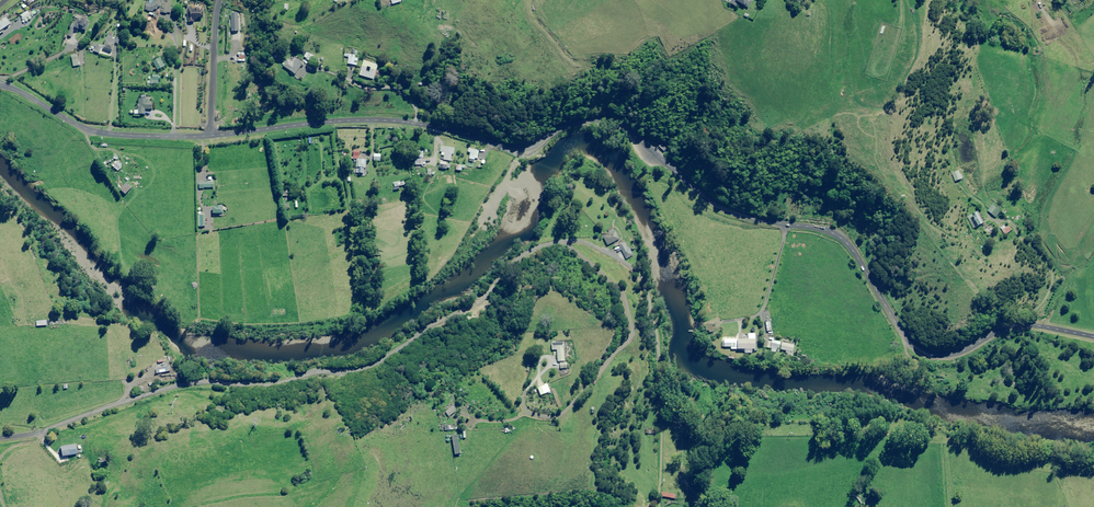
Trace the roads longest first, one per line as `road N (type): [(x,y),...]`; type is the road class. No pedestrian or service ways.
road 1 (unclassified): [(210,136),(367,117),(527,147),(568,126),(620,124),(724,211),(841,237),(893,321),(919,347),(947,354),(1011,323),(1093,334)]
road 2 (residential): [(0,438),(41,433),(183,385),(277,383),(375,366),(485,300),(522,252),(560,237)]
road 3 (residential): [(560,237),(598,246),(637,275),(654,329),(660,393),(679,423),(688,487),(741,506)]
road 4 (residential): [(560,237),(616,289),(625,332),(557,410),(528,411)]
road 5 (unclassified): [(0,85),(95,131),(210,136)]
road 6 (residential): [(210,136),(220,0)]

